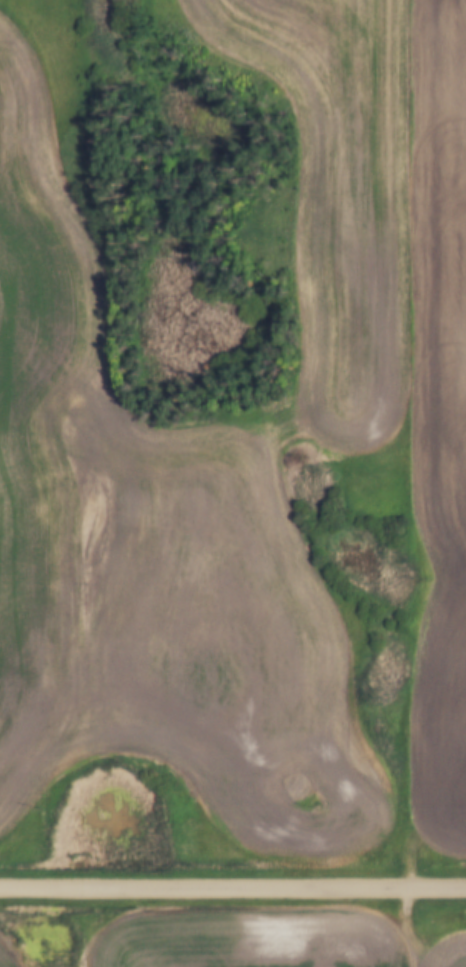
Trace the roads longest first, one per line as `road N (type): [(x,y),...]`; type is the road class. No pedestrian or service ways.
road 1 (residential): [(465,889),(0,886)]

